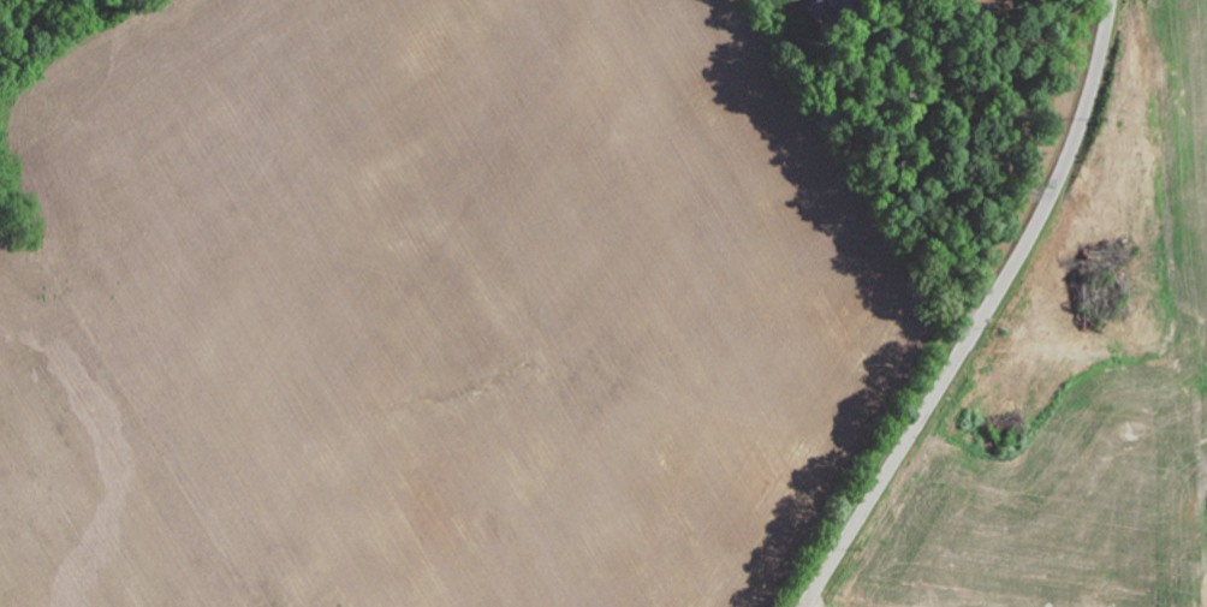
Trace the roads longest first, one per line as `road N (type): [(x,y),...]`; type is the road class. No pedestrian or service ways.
road 1 (secondary): [(805,606),(1027,246),(1084,114),(1110,0)]

